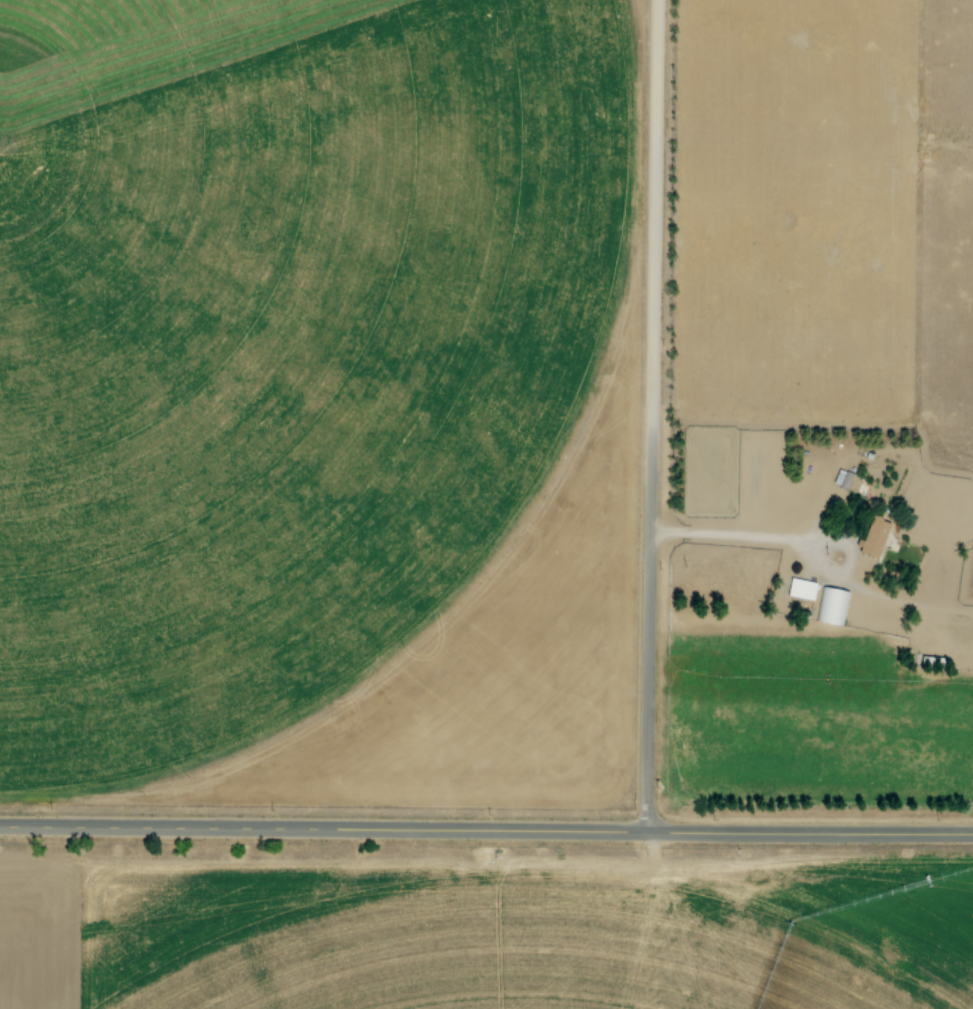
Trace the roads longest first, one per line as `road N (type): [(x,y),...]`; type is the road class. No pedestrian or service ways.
road 1 (tertiary): [(0,829),(972,835)]
road 2 (residential): [(642,833),(654,0)]

